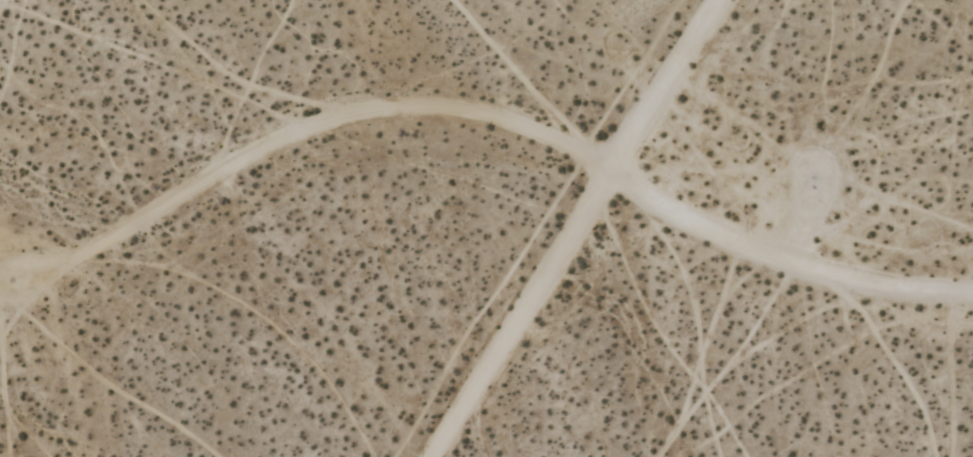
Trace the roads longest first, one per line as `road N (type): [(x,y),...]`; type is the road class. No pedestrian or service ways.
road 1 (track): [(600,164),(448,109),(340,118),(254,155),(99,251),(0,269)]
road 2 (track): [(972,297),(860,287),(786,266),(700,226),(600,164)]
road 3 (track): [(615,174),(436,456)]
road 4 (track): [(615,174),(722,0)]

